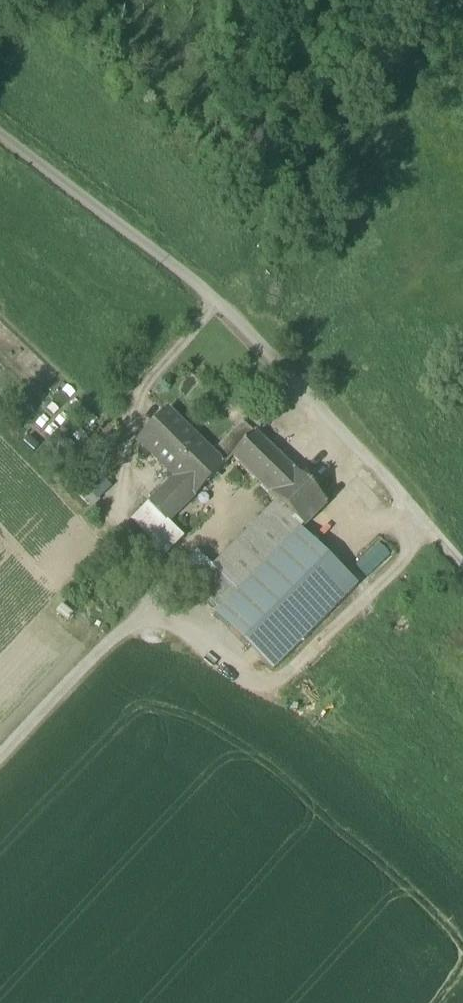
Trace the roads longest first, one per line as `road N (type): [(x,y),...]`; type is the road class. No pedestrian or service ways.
road 1 (track): [(0,135),(223,307),(462,566)]

